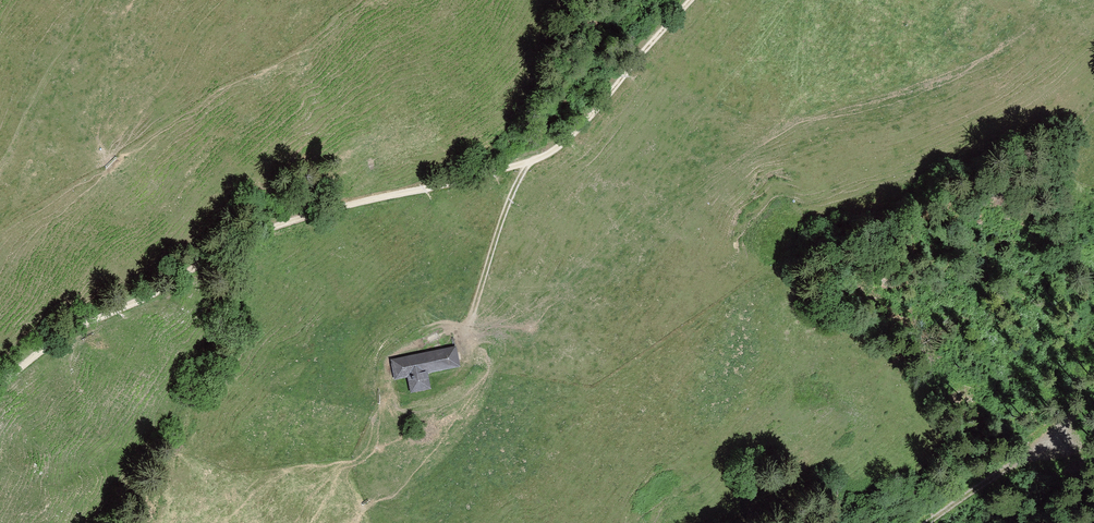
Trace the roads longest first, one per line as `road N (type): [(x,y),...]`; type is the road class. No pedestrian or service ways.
road 1 (track): [(0,389),(59,345),(279,220),(523,170),(561,149),(690,0)]
road 2 (track): [(523,170),(490,256),(468,362)]
road 3 (track): [(925,522),(1061,427)]

